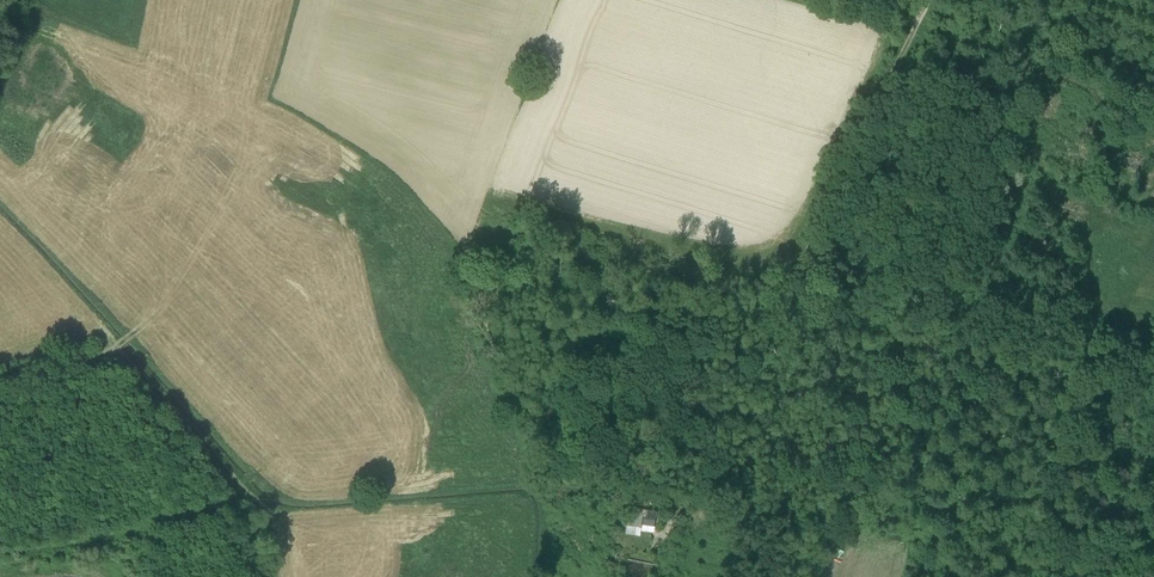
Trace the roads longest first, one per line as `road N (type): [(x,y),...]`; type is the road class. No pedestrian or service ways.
road 1 (track): [(0,380),(118,346),(273,516)]

